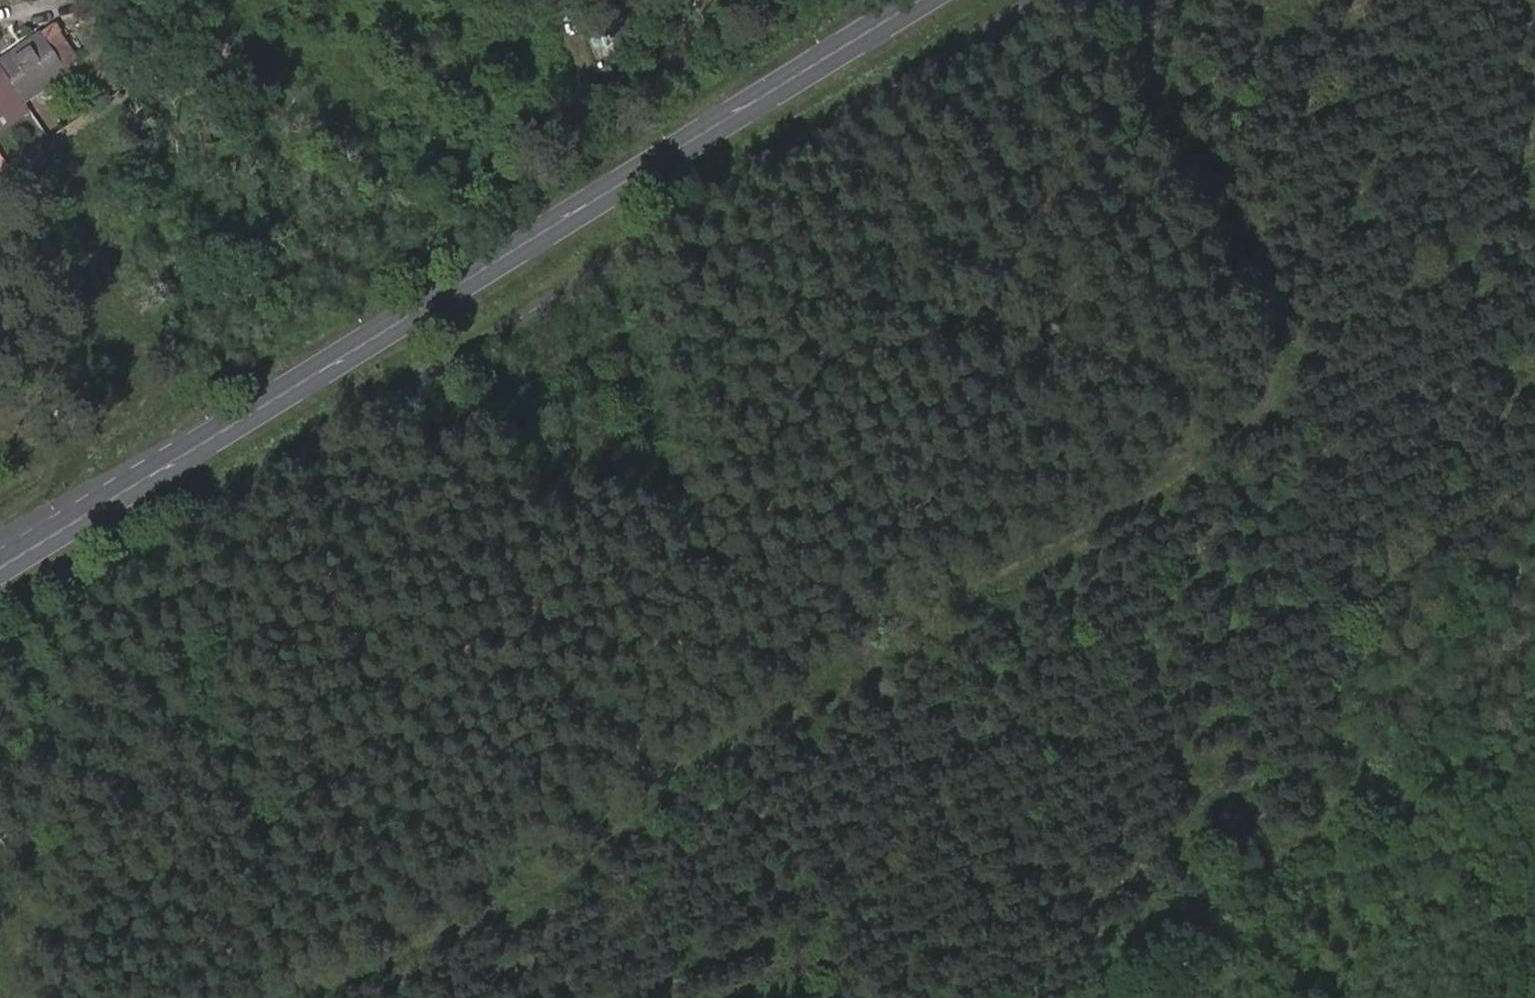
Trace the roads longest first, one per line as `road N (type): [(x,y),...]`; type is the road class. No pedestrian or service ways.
road 1 (primary): [(919,0),(0,565)]

